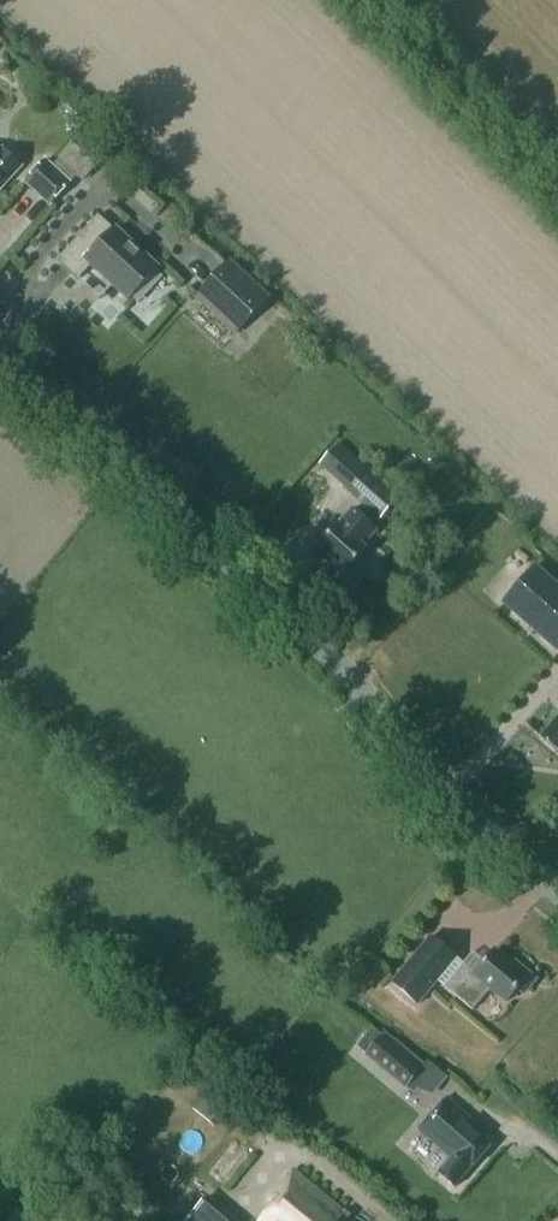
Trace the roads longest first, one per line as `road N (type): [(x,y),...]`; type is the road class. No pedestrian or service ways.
road 1 (unclassified): [(557,888),(445,793),(276,607),(0,359)]

